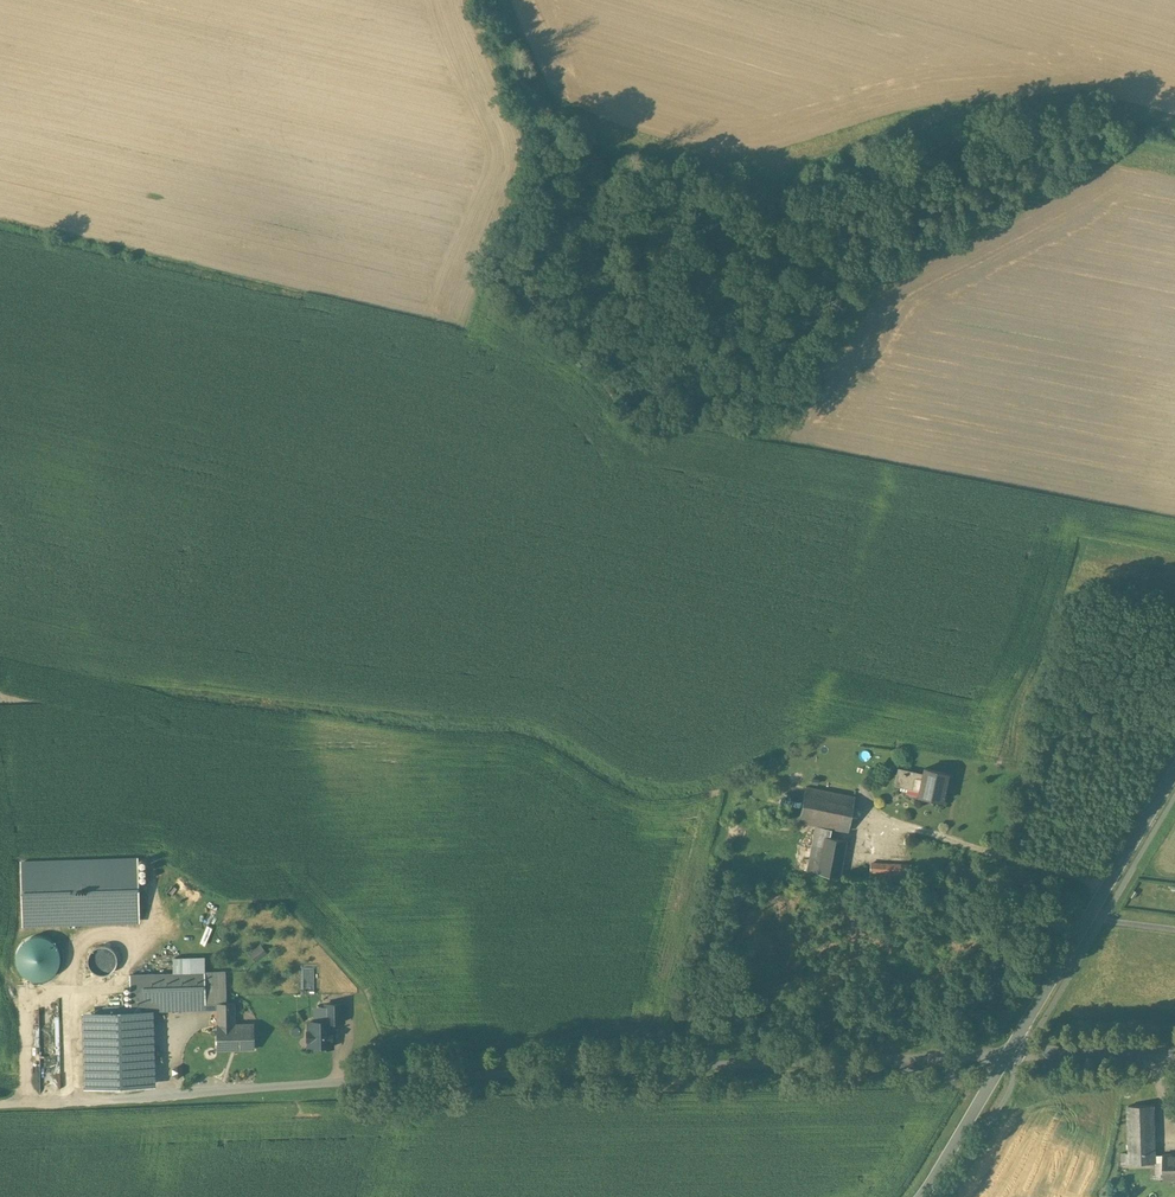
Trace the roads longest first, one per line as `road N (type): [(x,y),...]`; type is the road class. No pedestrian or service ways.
road 1 (secondary): [(1174,771),(1008,1054)]
road 2 (unclassified): [(1008,1054),(1174,1049)]
road 3 (secondary): [(1008,1054),(923,1196)]

